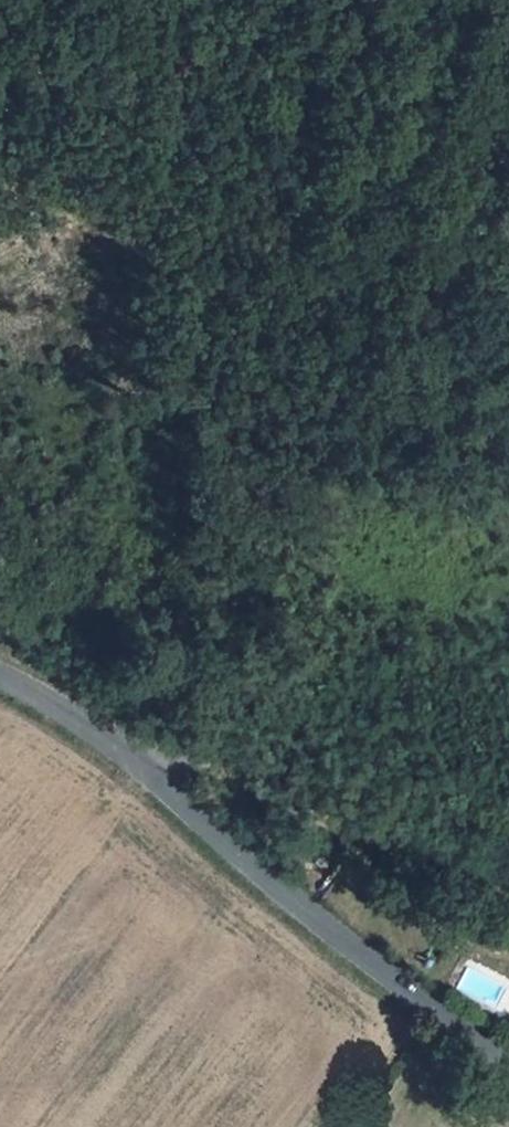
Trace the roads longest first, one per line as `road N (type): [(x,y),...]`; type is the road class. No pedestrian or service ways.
road 1 (tertiary): [(508,1075),(118,743),(0,679)]
road 2 (track): [(118,743),(508,897)]

